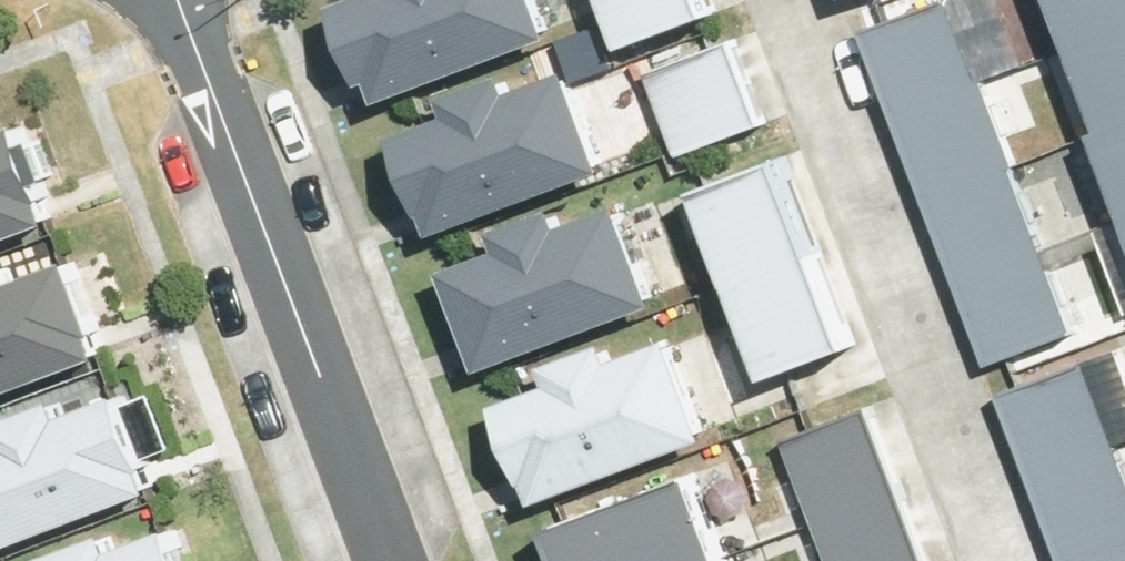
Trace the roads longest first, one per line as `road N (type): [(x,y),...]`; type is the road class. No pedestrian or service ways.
road 1 (residential): [(1004,560),(791,0)]
road 2 (residential): [(203,0),(407,560)]

